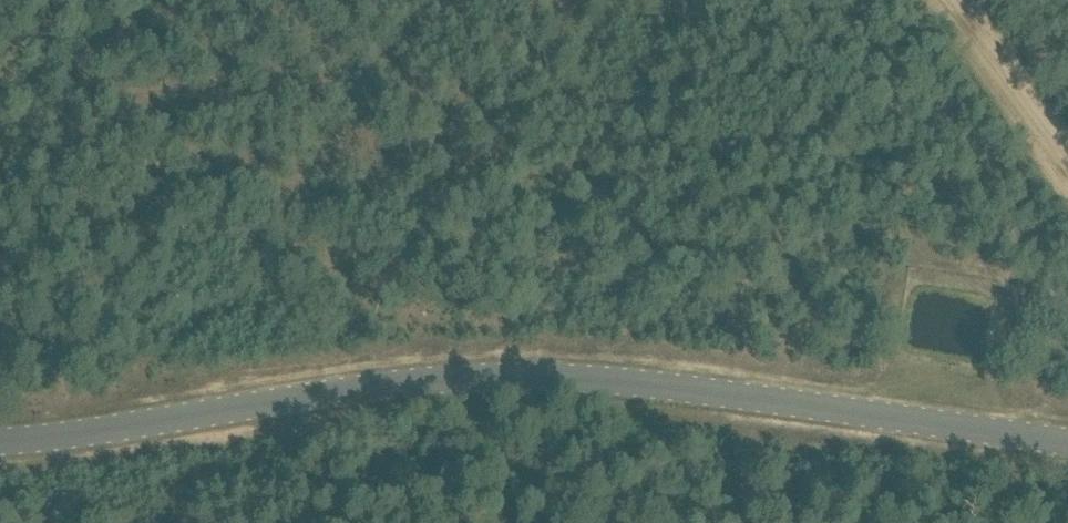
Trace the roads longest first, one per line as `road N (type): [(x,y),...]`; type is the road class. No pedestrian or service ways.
road 1 (track): [(1067,166),(940,0)]

